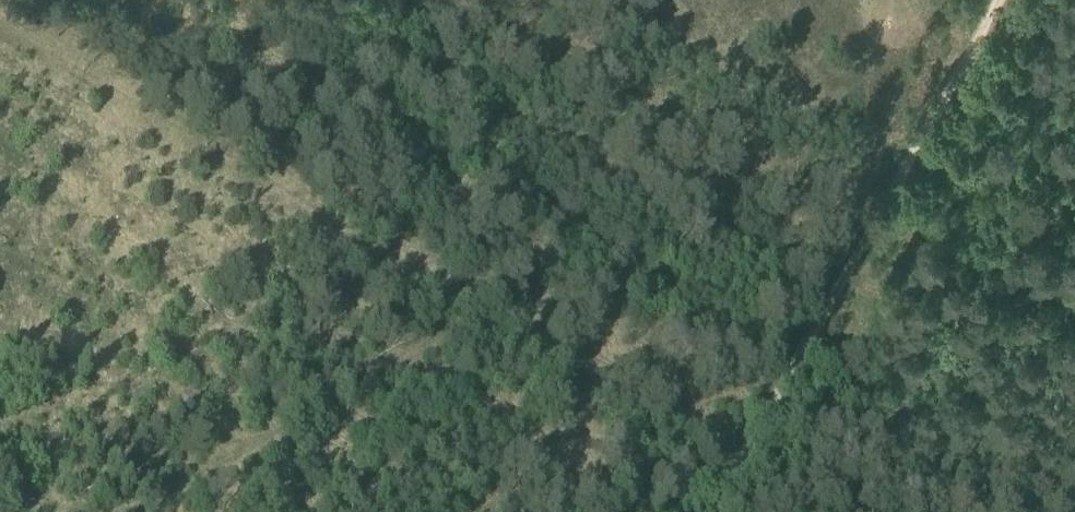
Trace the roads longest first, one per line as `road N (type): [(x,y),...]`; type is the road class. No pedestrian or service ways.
road 1 (track): [(758,443),(488,316),(153,500),(95,506),(0,460)]
road 2 (track): [(1004,0),(718,511)]
road 3 (track): [(838,303),(1074,446)]

